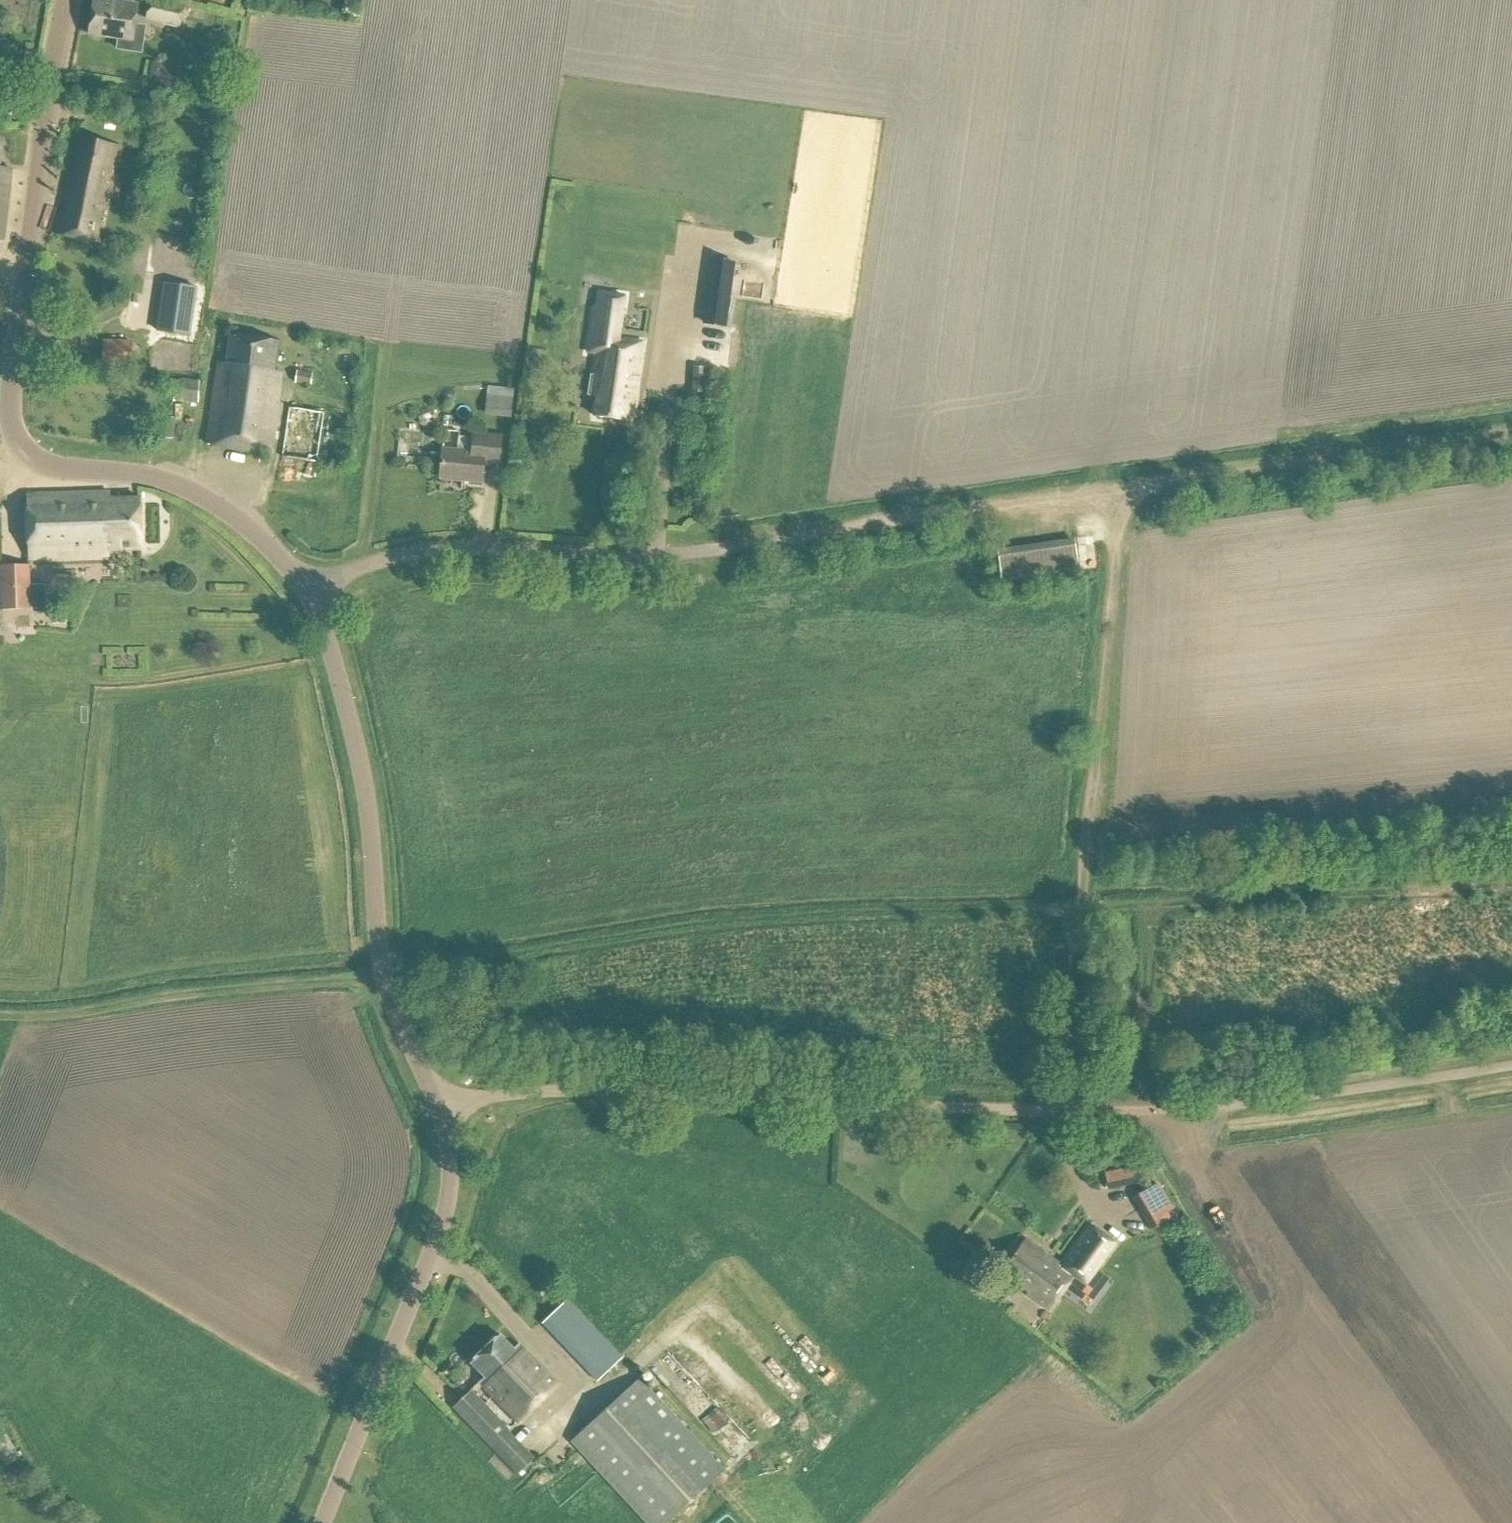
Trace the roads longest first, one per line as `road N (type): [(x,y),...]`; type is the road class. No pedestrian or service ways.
road 1 (unclassified): [(442,1112),(484,1099),(616,1091),(1145,1112),(1511,1064)]
road 2 (unclassified): [(68,0),(10,407),(16,436),(33,454),(71,469),(163,480),(204,496),(315,592)]
road 3 (unclassified): [(315,592),(365,771),(384,985),(442,1112)]
road 4 (unclassified): [(442,1112),(450,1166),(438,1234),(322,1522)]
road 5 (track): [(708,549),(1122,488)]
road 6 (track): [(1082,898),(1122,488)]
road 7 (unclassified): [(315,592),(348,572),(431,550),(623,556),(708,549)]
road 8 (track): [(1122,488),(1511,431)]
road 9 (track): [(1070,1111),(1082,898)]

